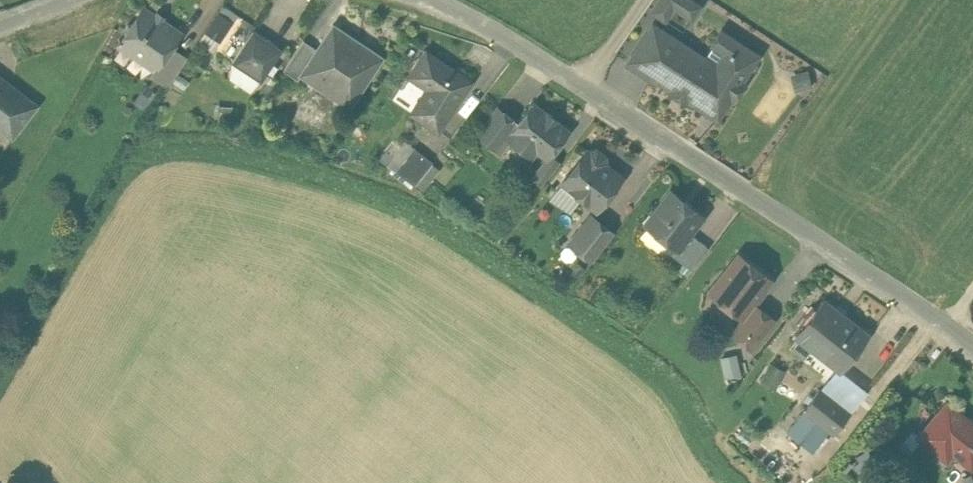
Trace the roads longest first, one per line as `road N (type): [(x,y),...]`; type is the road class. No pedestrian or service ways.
road 1 (unclassified): [(972,341),(502,33),(426,0)]

